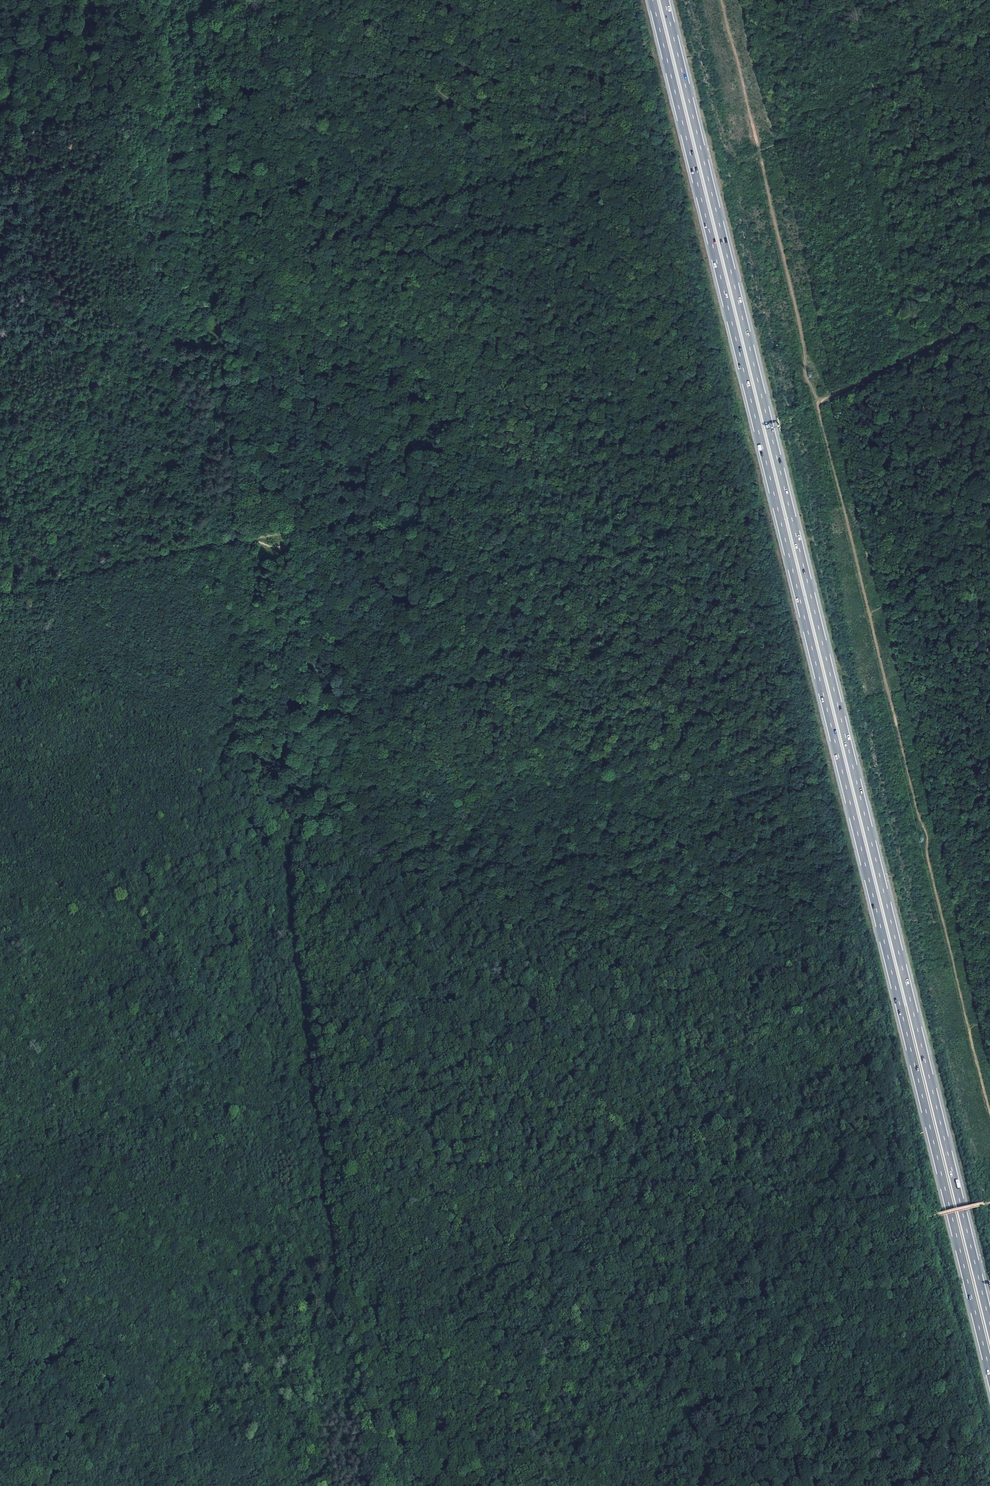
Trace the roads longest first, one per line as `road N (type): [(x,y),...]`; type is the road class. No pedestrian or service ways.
road 1 (motorway): [(653,0),(989,1374)]
road 2 (motorway): [(989,1325),(664,0)]
road 3 (track): [(376,513),(327,734),(331,782),(295,851),(328,1171)]
road 4 (track): [(328,1171),(358,1309),(423,1485)]
road 5 (track): [(180,0),(200,43),(220,313)]
road 6 (track): [(220,313),(226,332),(266,368),(347,399),(378,433),(376,513)]
road 7 (track): [(245,542),(0,594)]
road 8 (track): [(327,734),(313,662),(312,587),(290,549),(257,540)]
road 9 (track): [(989,313),(817,405)]
road 10 (track): [(376,513),(245,542)]

